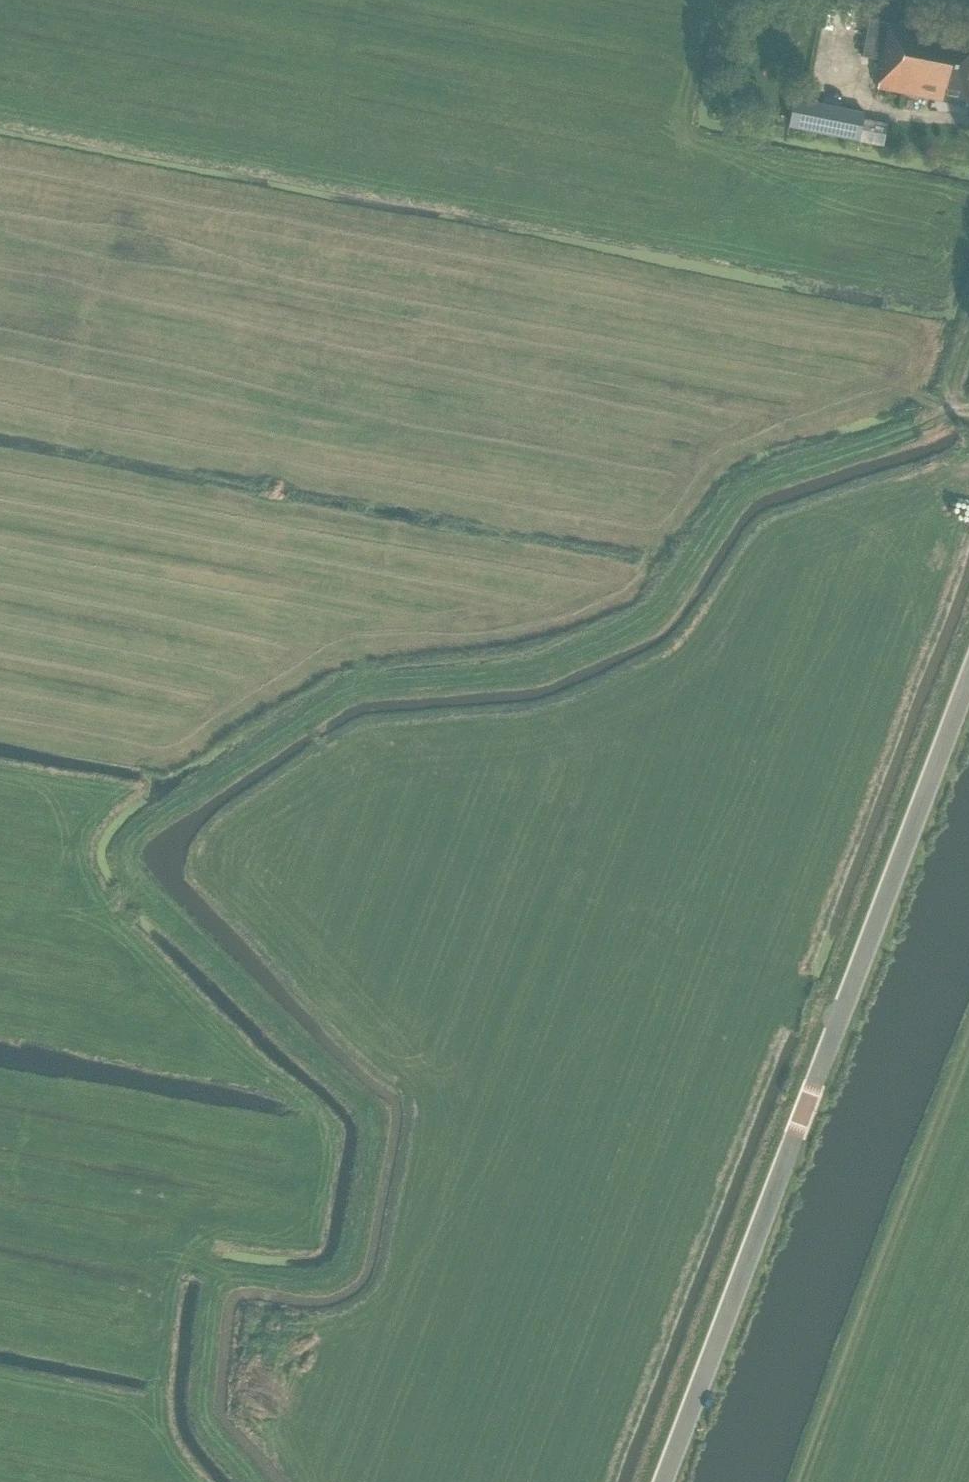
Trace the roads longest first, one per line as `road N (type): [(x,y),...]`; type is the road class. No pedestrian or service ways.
road 1 (track): [(254,1481),(213,1432),(201,1404),(215,1292),(229,1277),(304,1284),(340,1276),(352,1256),(372,1108),(134,878),(125,863),(128,843),(344,694),(532,671),(640,621),(658,610),(750,488),(968,411)]
road 2 (unclassified): [(660,1481),(968,671)]

